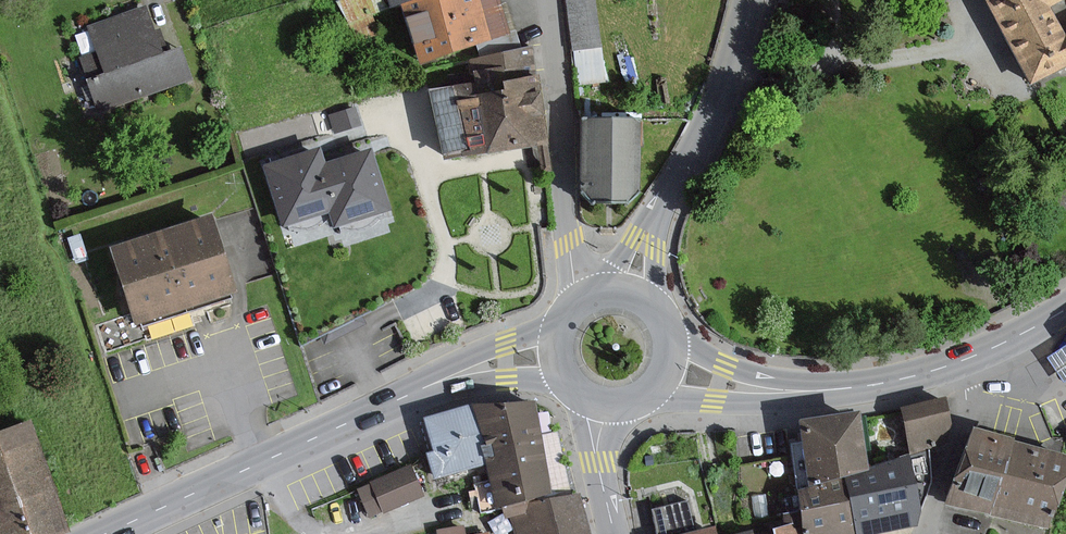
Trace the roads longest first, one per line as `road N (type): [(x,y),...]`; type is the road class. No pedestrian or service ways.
road 1 (residential): [(581,302),(542,0)]
road 2 (secondary): [(377,408),(106,533)]
road 3 (residential): [(377,408),(345,338),(412,302),(444,273),(427,176)]
road 4 (tertiary): [(750,0),(716,107),(656,214)]
road 5 (residential): [(958,362),(966,400),(924,533)]
road 6 (secondary): [(638,395),(806,392)]
road 7 (secondary): [(806,392),(728,369),(666,329)]
road 8 (secondary): [(958,362),(806,392)]
road 9 (secondary): [(429,386),(489,378),(576,386)]
road 10 (secondary): [(563,325),(503,345),(429,386)]
road 11 (residential): [(427,176),(406,129),(331,144)]
road 12 (secondary): [(1065,309),(958,362)]

